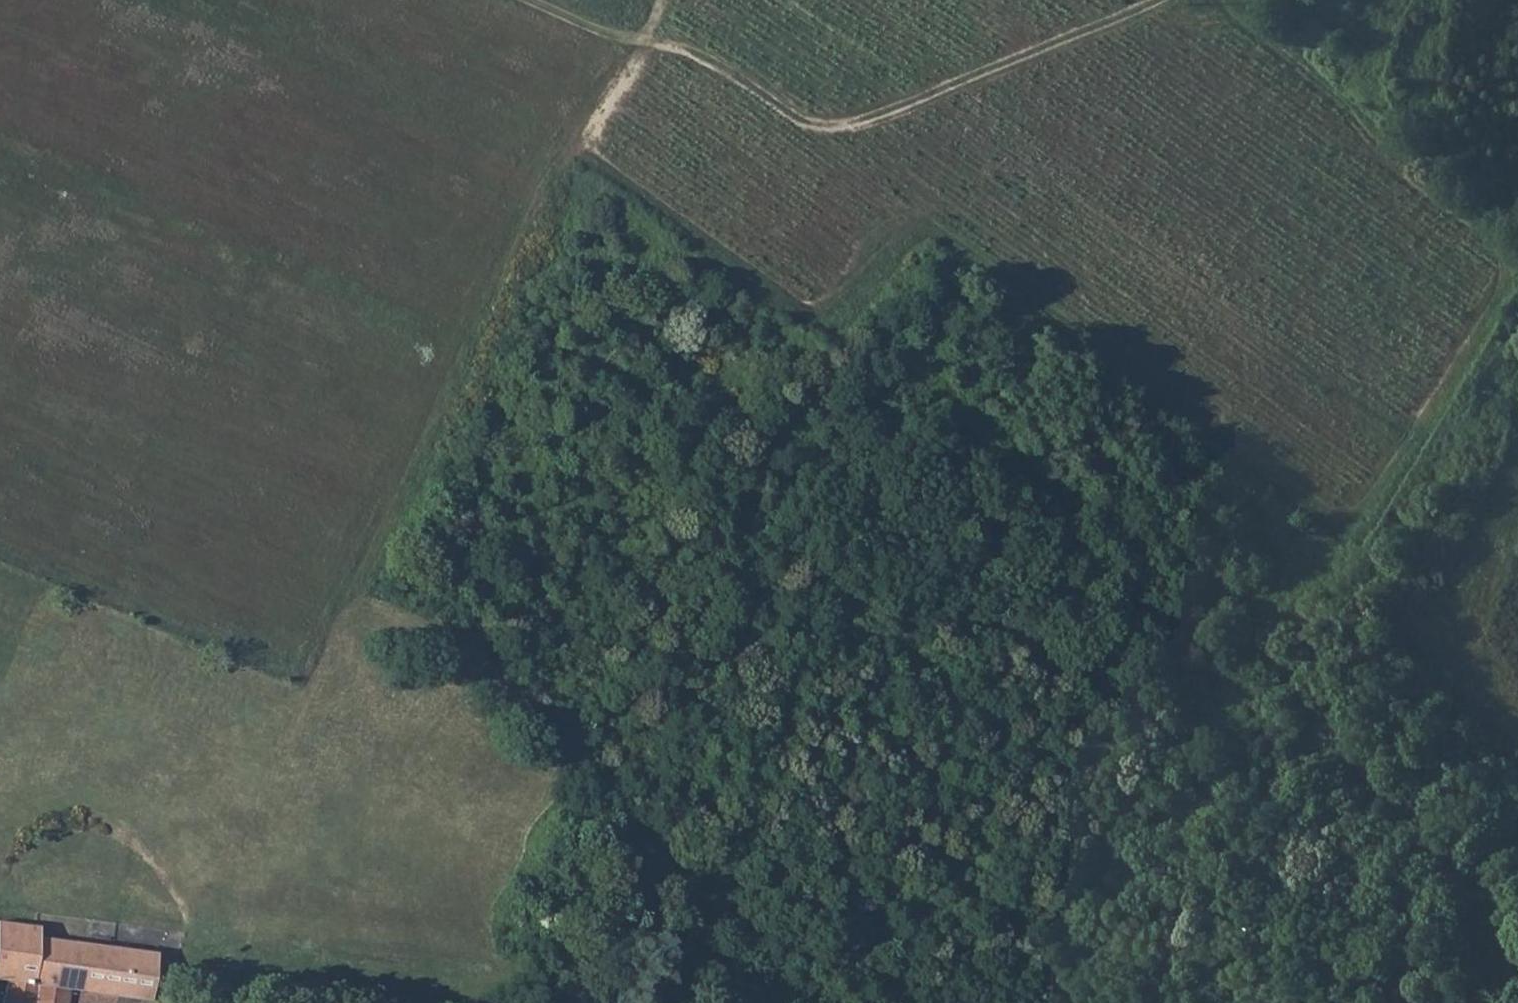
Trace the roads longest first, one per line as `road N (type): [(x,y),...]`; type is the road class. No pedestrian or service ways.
road 1 (track): [(630,47),(673,49),(799,123),(838,126),(1139,0)]
road 2 (track): [(517,0),(630,47),(657,0)]

